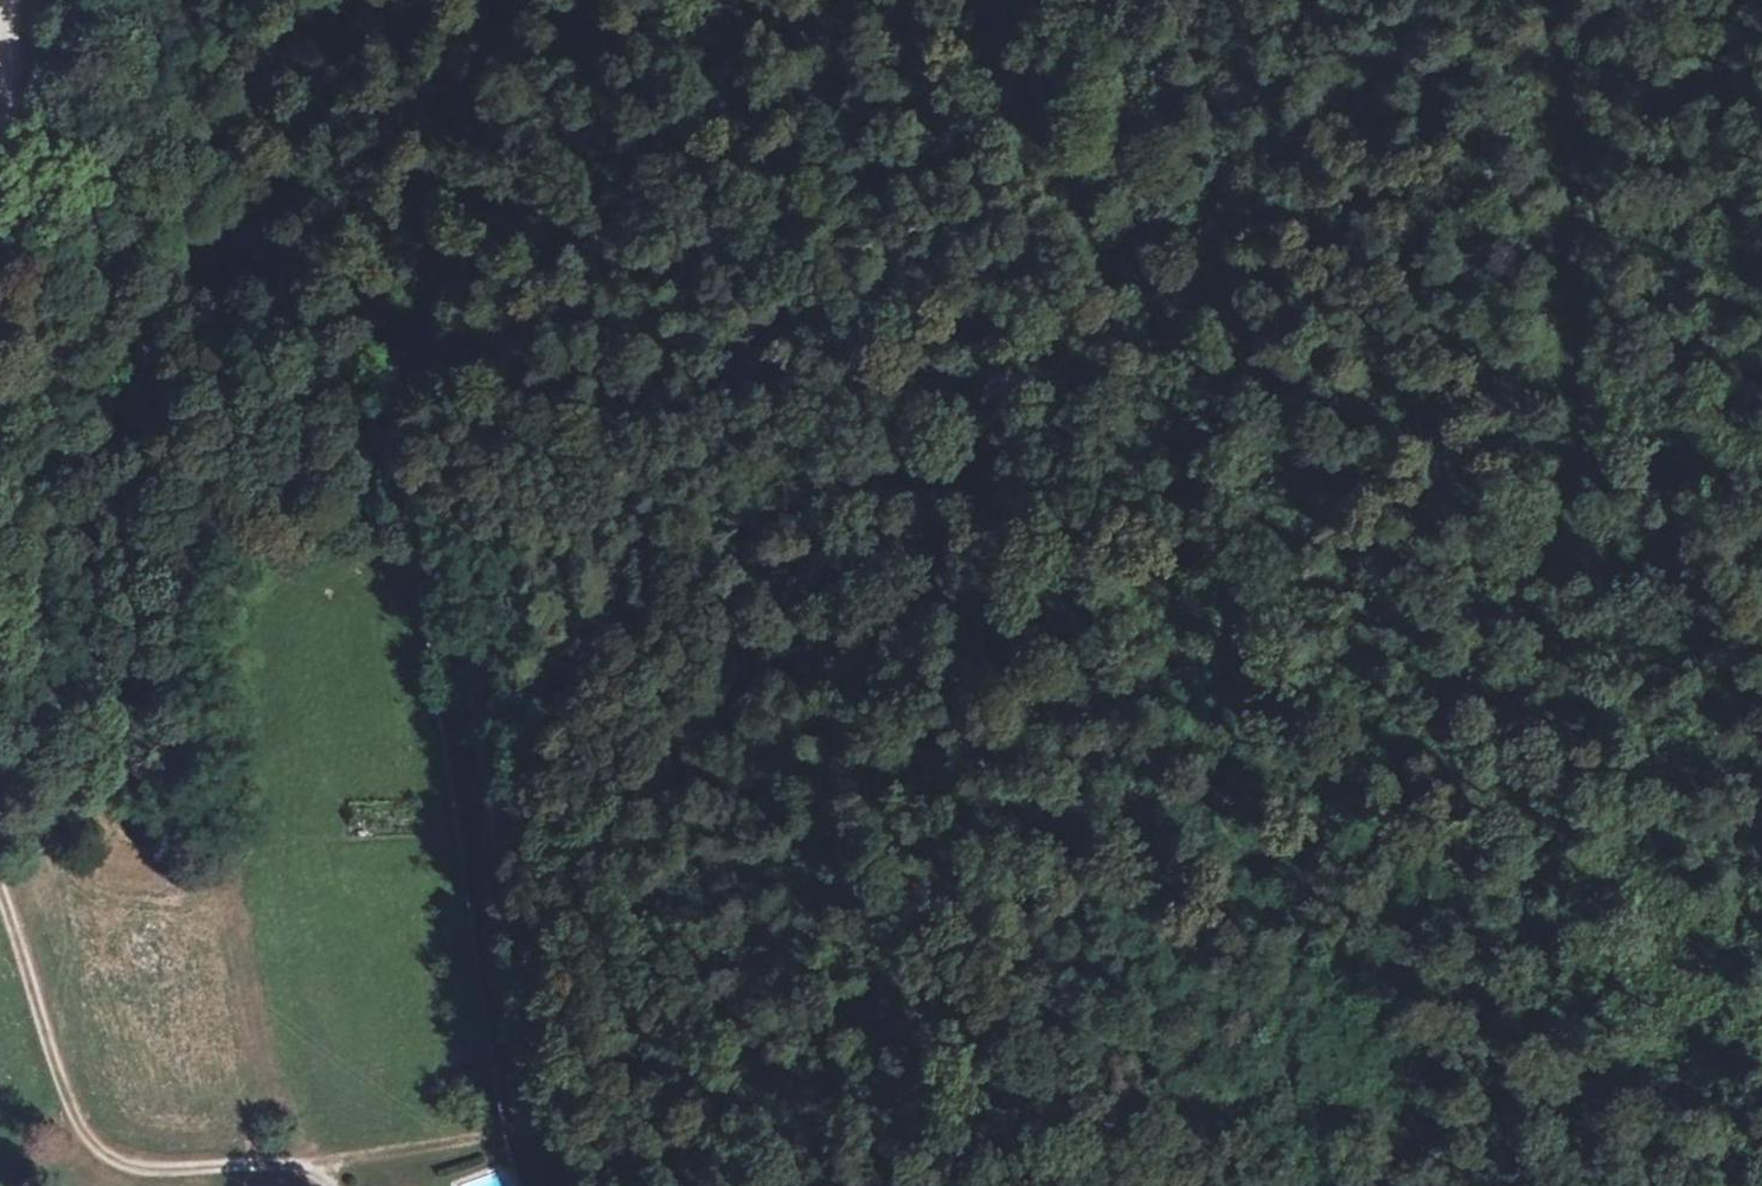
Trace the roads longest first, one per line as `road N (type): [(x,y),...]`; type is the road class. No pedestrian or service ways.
road 1 (track): [(414,470),(586,1132),(618,1185)]
road 2 (track): [(348,1185),(337,1157),(159,1170),(115,1166),(88,1148),(64,1106),(0,899)]
road 3 (track): [(337,1157),(497,1136)]

